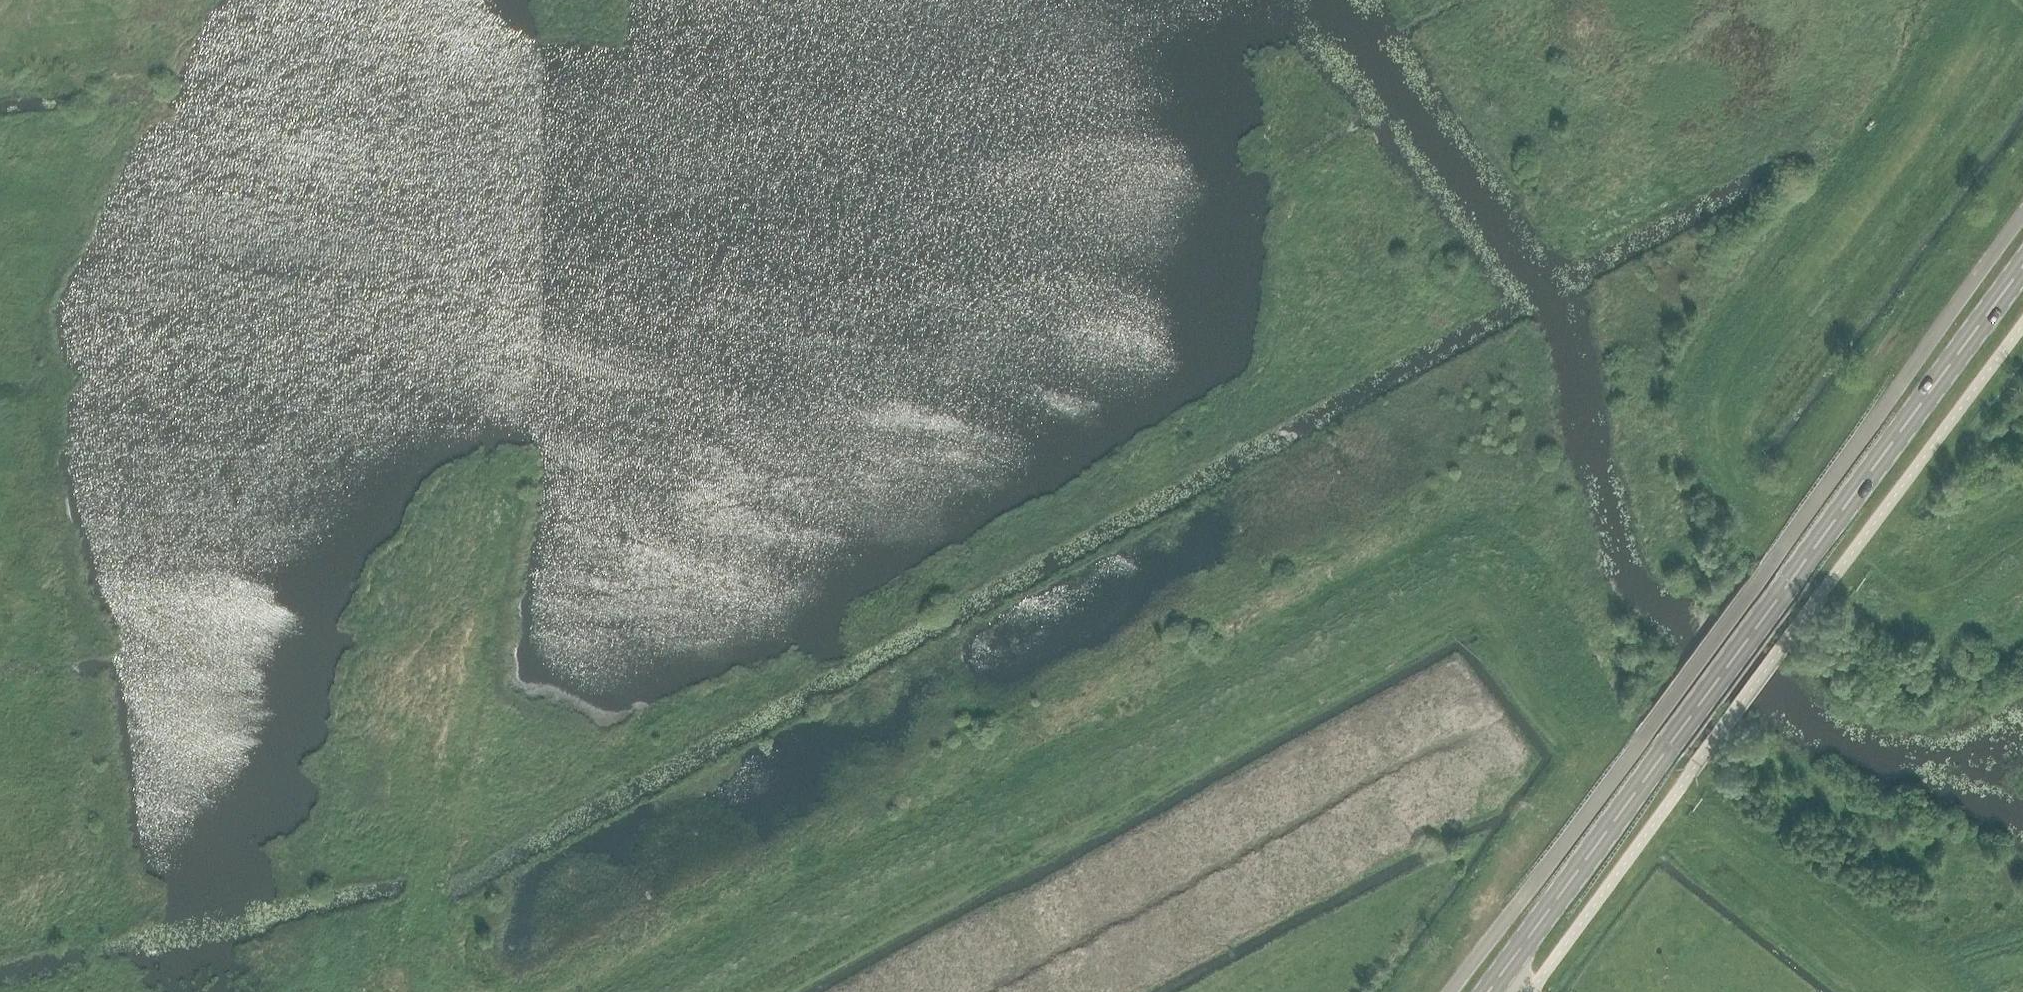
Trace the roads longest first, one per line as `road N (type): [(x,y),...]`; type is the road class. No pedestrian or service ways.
road 1 (primary): [(1494,991),(2022,263)]

